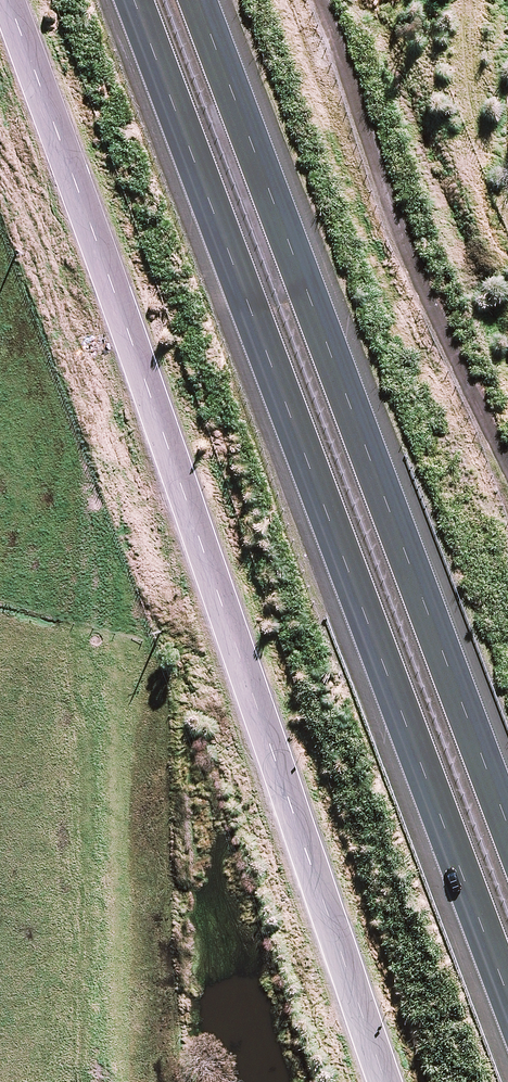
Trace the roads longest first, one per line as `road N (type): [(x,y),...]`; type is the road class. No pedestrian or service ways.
road 1 (unclassified): [(13,0),(126,298),(390,1081)]
road 2 (motorway): [(507,993),(136,0)]
road 3 (motorway): [(198,0),(507,823)]

